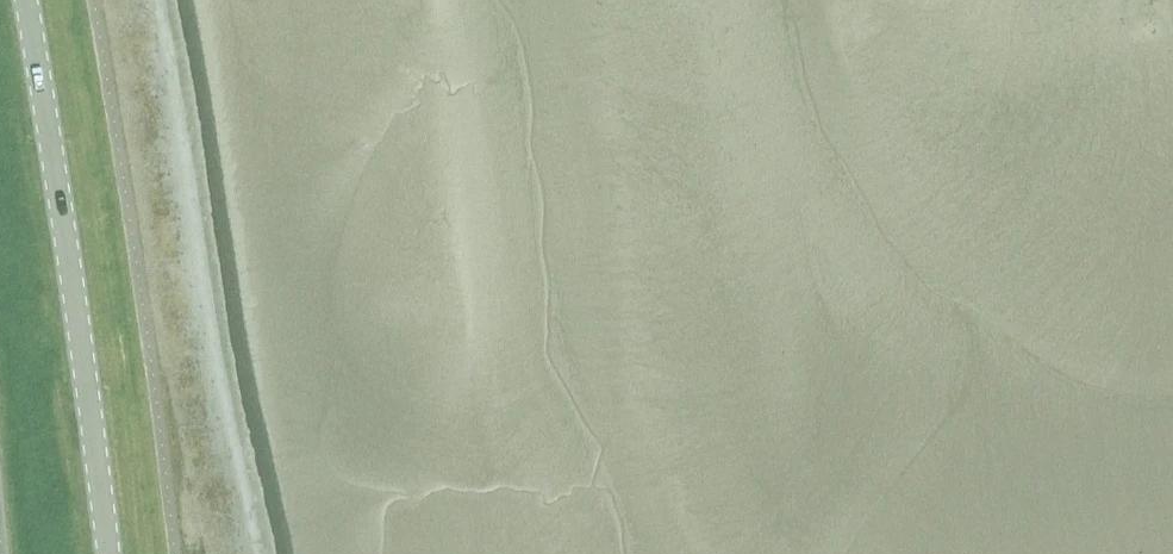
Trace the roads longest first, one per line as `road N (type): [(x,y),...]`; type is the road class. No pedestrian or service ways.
road 1 (tertiary): [(24,0),(104,553)]

